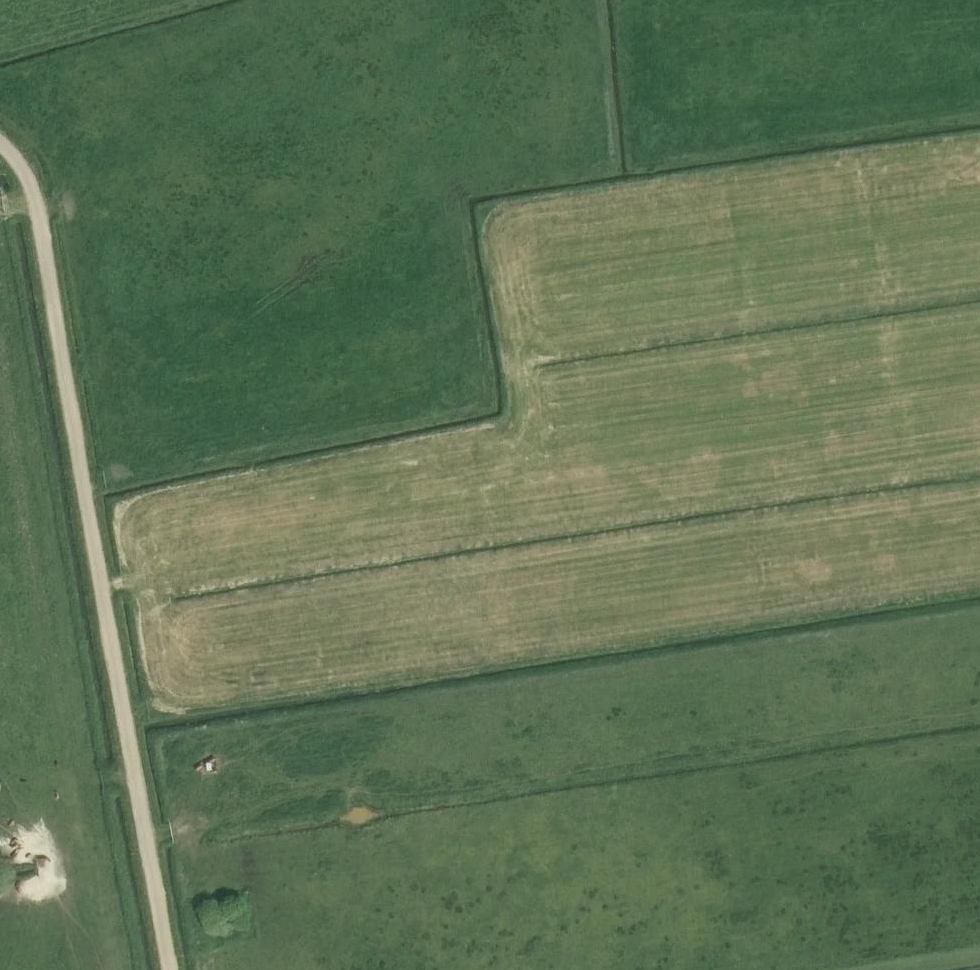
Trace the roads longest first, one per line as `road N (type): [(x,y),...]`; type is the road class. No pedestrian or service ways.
road 1 (track): [(0,143),(25,173),(47,262),(169,969)]

